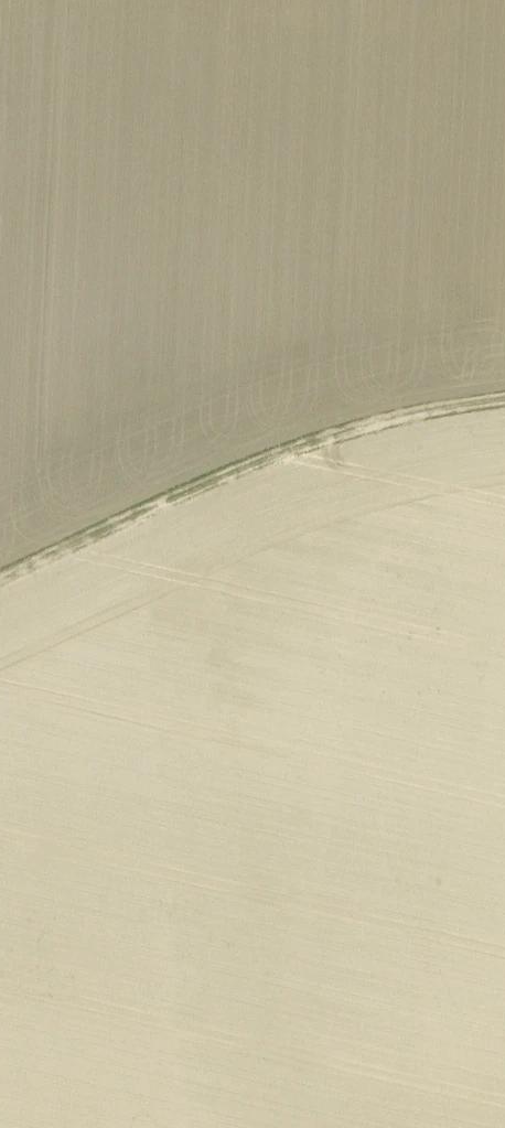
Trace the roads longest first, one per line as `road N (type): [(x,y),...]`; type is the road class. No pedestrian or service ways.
road 1 (track): [(504,398),(383,416),(142,513),(0,582)]

